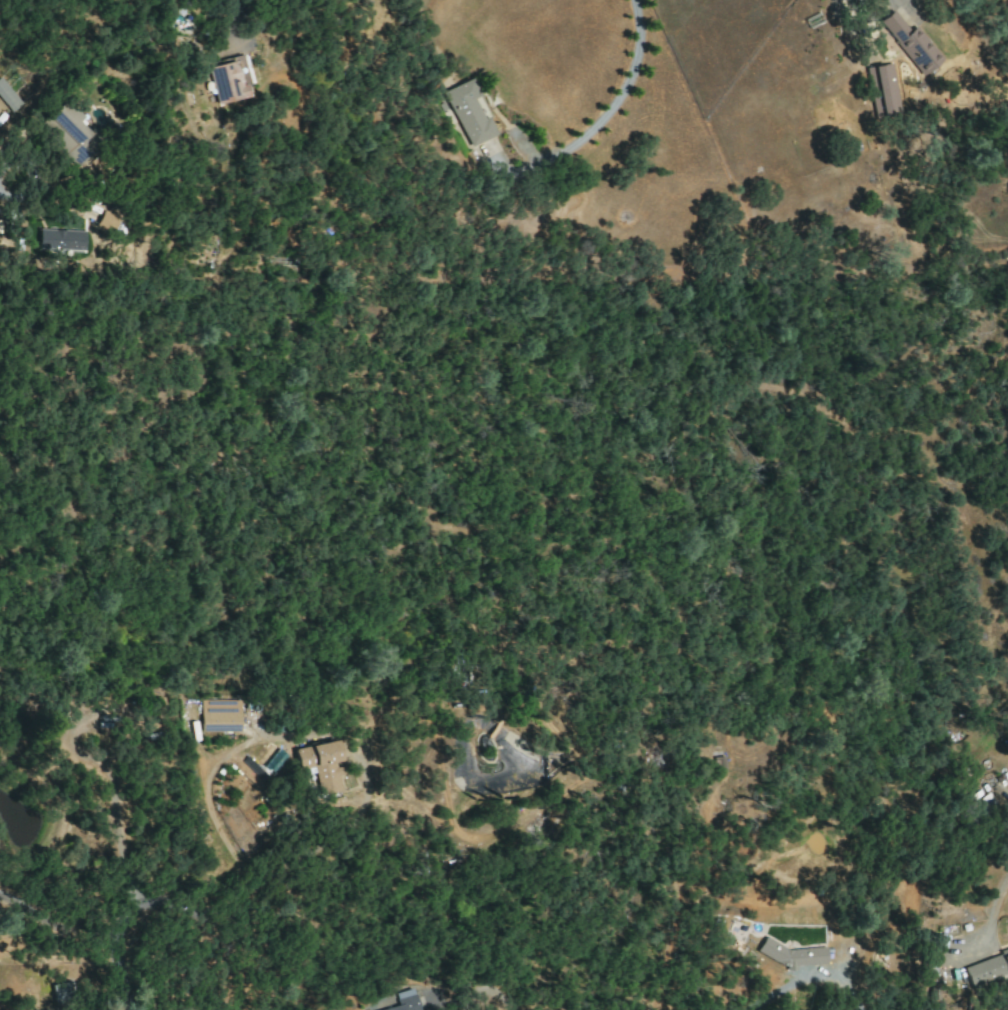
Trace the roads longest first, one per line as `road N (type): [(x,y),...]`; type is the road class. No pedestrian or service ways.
road 1 (residential): [(138,1009),(127,912),(233,912),(272,884)]

